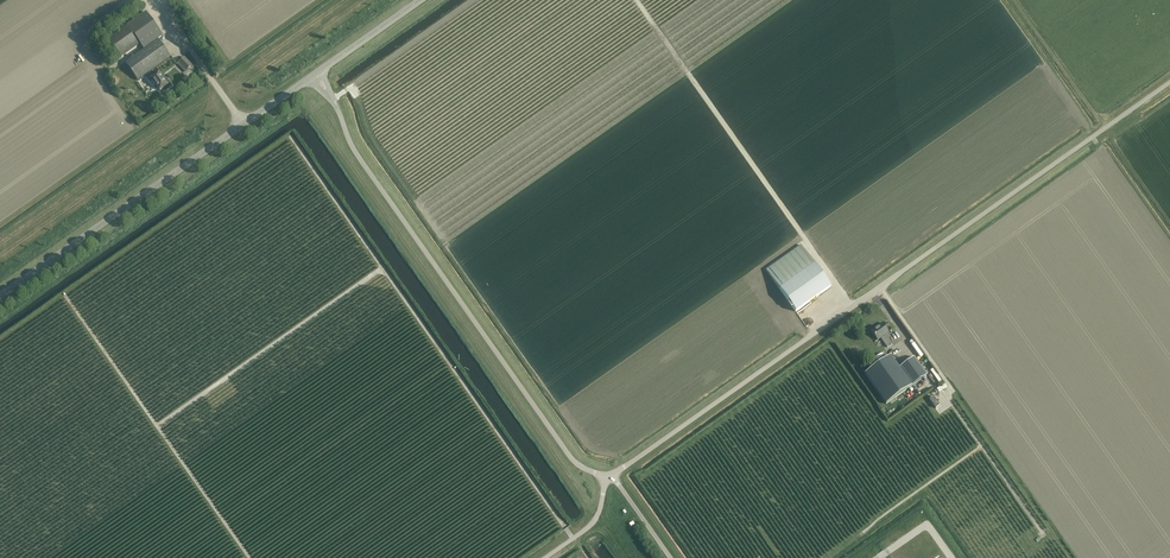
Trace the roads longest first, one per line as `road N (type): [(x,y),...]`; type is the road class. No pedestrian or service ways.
road 1 (unclassified): [(1169,82),(605,477)]
road 2 (unclassified): [(605,477),(569,455),(356,155),(315,74)]
road 3 (unclassified): [(0,292),(315,74)]
road 4 (track): [(472,0),(352,84),(375,144),(425,218)]
road 5 (track): [(1042,534),(937,384)]
road 6 (track): [(862,533),(983,448)]
road 7 (unclassified): [(315,74),(420,0)]

